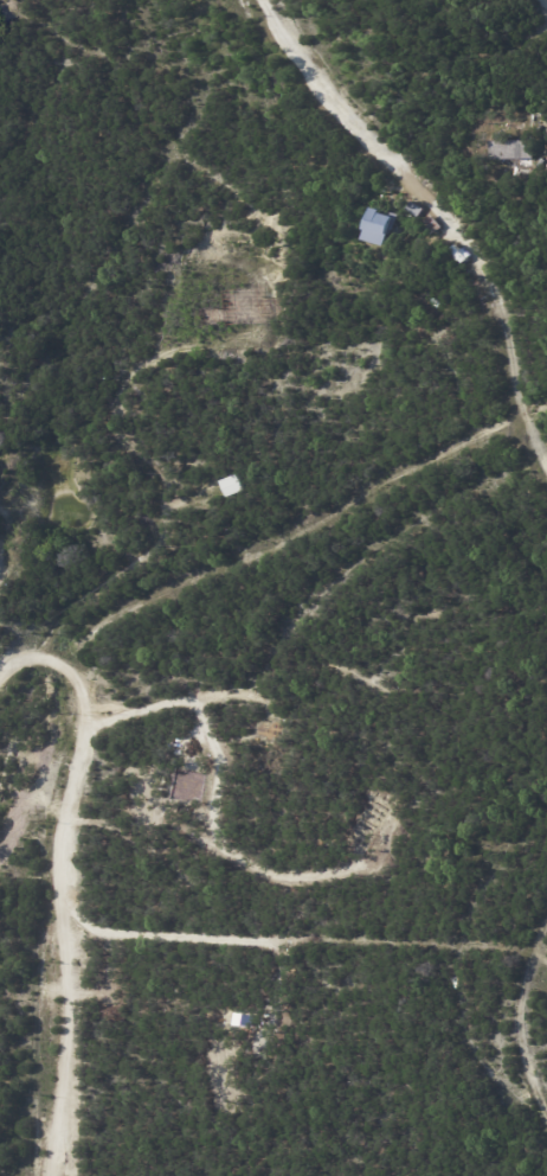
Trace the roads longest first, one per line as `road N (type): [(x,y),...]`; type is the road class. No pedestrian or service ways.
road 1 (residential): [(43,1175),(59,673),(32,665),(0,693)]
road 2 (residential): [(264,0),(322,89),(444,219),(485,288),(546,472)]
road 3 (track): [(546,919),(527,970),(519,1023),(546,1126)]

